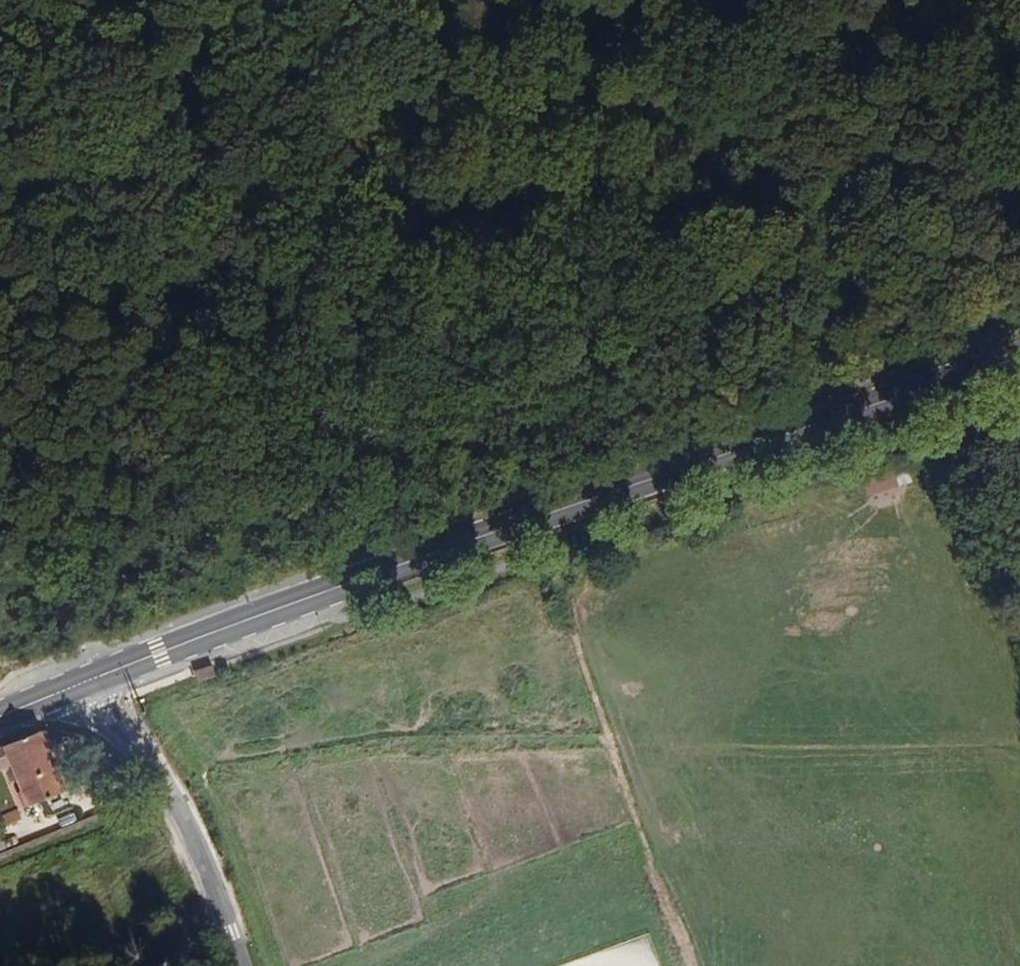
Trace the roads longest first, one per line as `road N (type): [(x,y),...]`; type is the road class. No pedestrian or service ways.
road 1 (primary): [(85,681),(508,526),(1019,357)]
road 2 (tertiary): [(85,681),(159,776),(243,965)]

